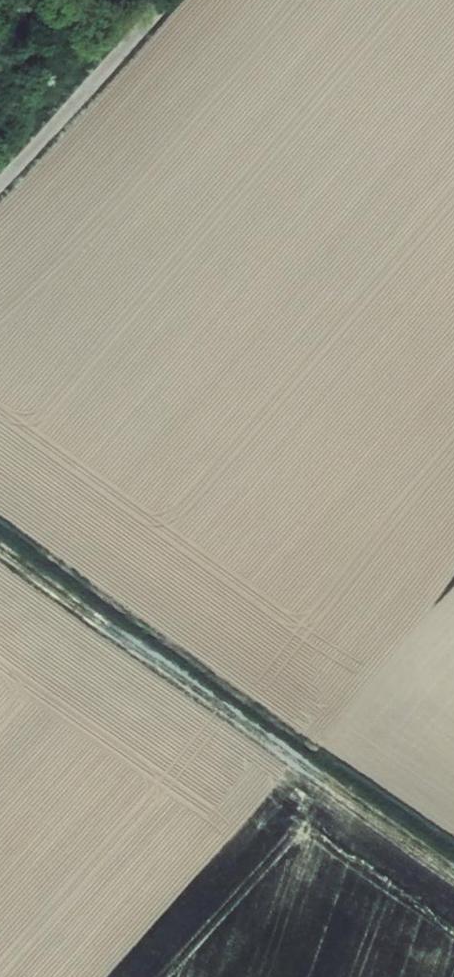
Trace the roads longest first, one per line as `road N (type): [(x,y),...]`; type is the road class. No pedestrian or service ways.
road 1 (track): [(453,856),(0,545)]
road 2 (track): [(164,0),(0,181)]

